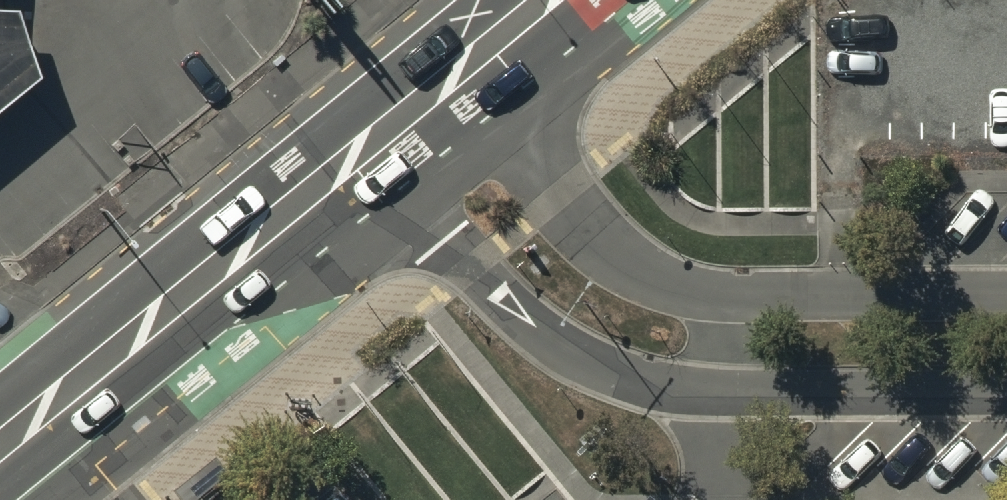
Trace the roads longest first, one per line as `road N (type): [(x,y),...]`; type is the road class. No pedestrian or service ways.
road 1 (secondary): [(374,155),(0,460)]
road 2 (unclassified): [(710,392),(636,380),(580,359),(484,280),(374,155)]
road 3 (unclassified): [(462,82),(582,224),(626,260),(668,283),(740,295)]
road 4 (unclassified): [(1006,389),(710,392)]
road 5 (unclassified): [(740,295),(1006,295)]
road 6 (secondary): [(562,0),(462,82)]

